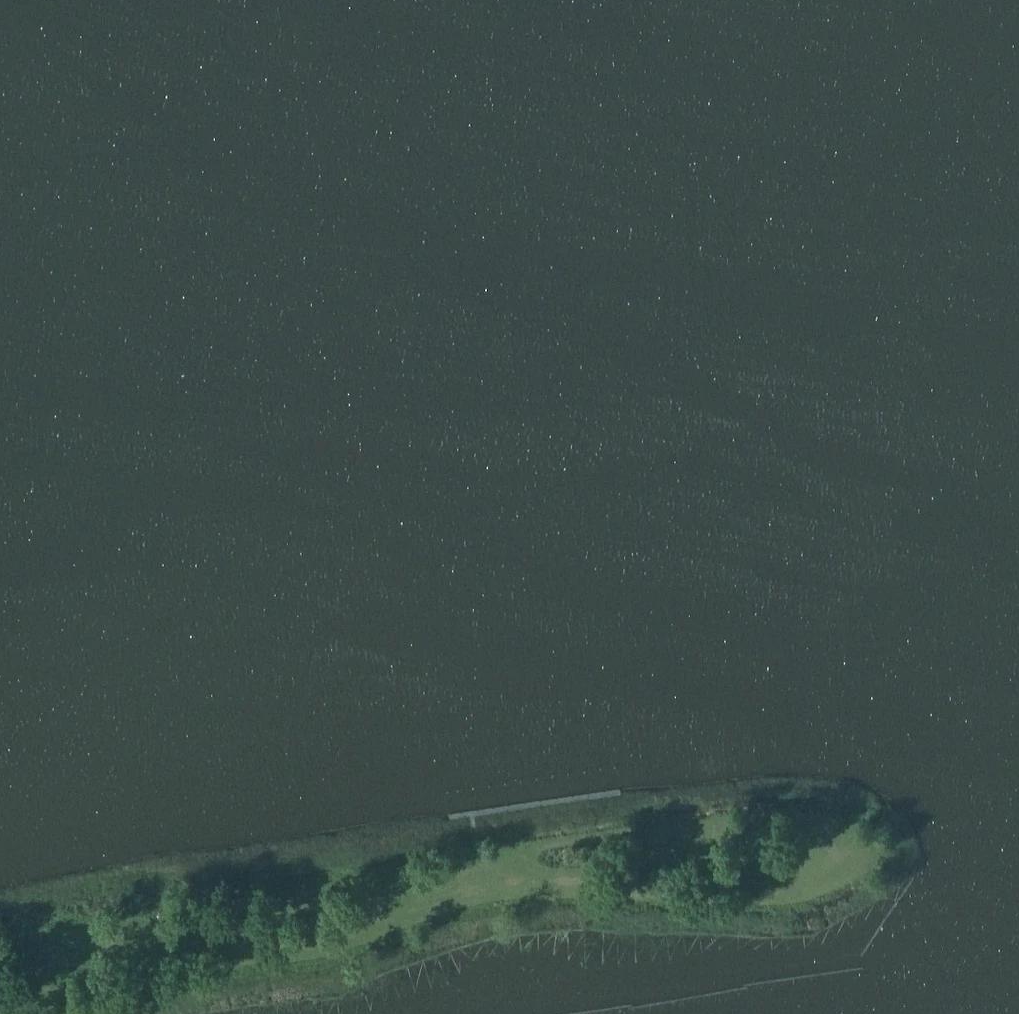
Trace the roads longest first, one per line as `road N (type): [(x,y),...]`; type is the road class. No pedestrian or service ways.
road 1 (track): [(747,866),(674,851),(596,881),(483,880),(311,948),(257,954),(99,932),(0,952)]
road 2 (track): [(674,851),(708,827),(781,817),(843,836),(843,865),(816,887),(747,866)]

